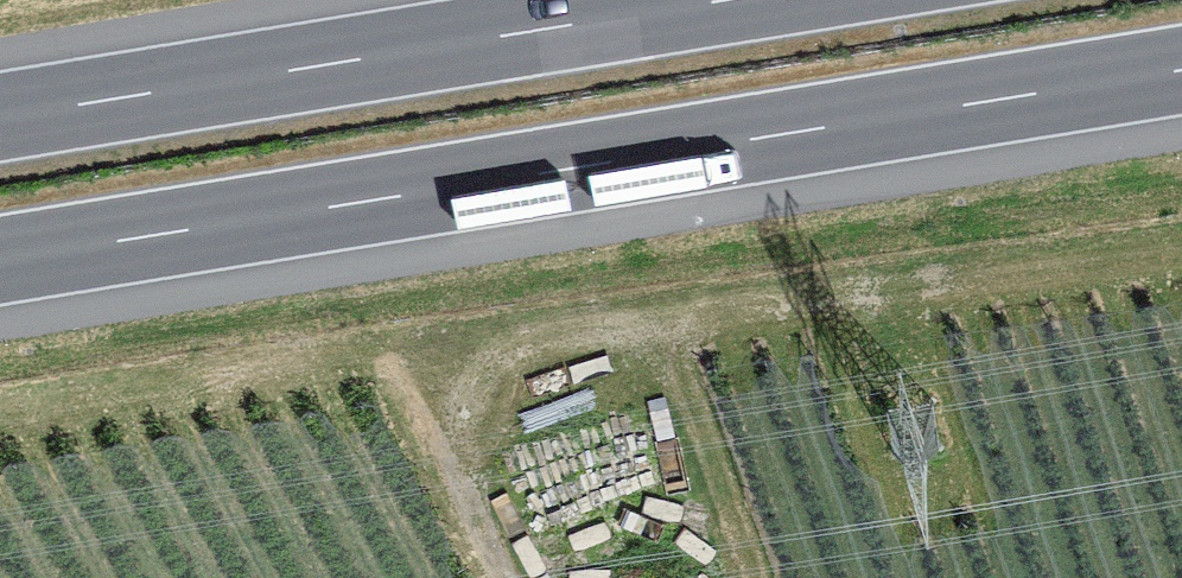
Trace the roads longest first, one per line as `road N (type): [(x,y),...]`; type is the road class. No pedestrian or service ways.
road 1 (motorway): [(0,260),(1181,70)]
road 2 (motorway): [(735,0),(0,118)]

